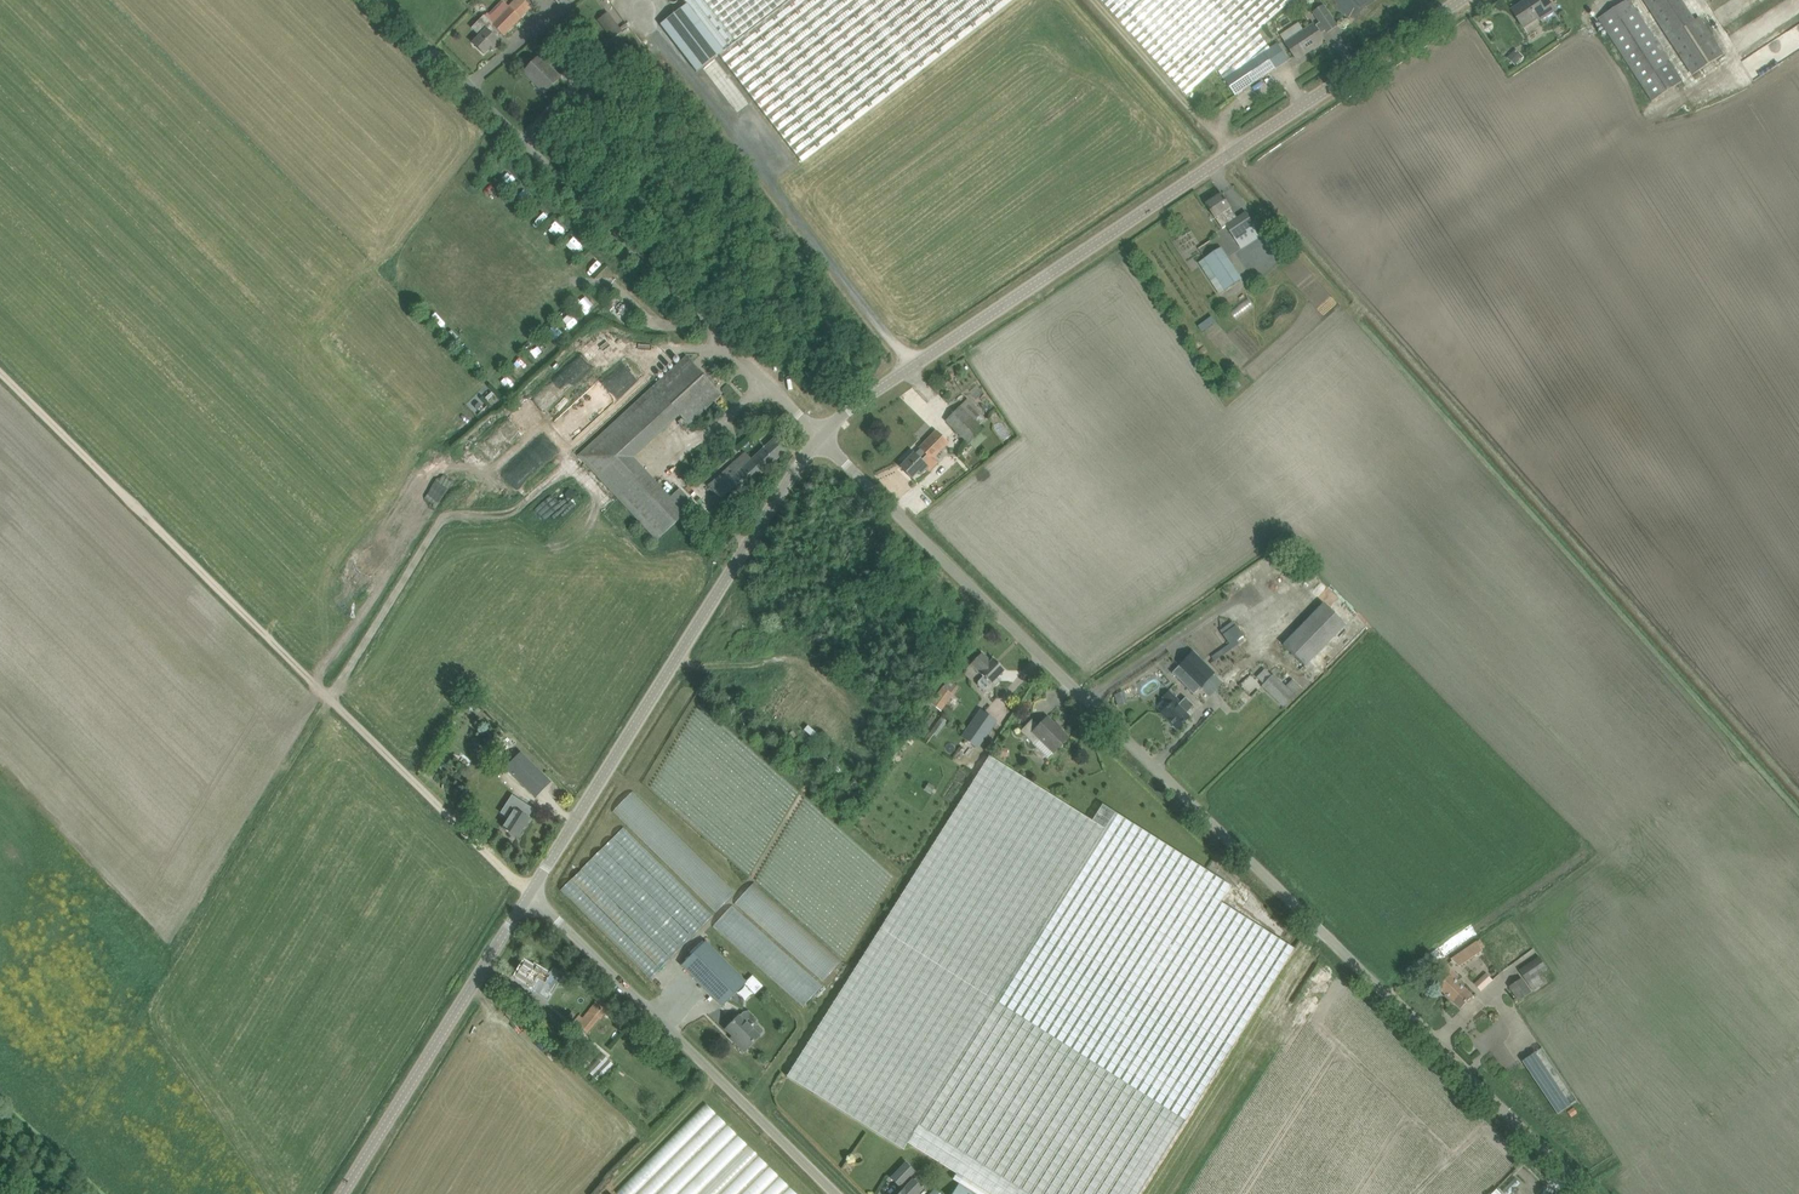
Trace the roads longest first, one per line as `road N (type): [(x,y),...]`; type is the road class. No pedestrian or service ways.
road 1 (unclassified): [(1584,1193),(821,438)]
road 2 (tertiary): [(821,438),(844,414),(1465,0)]
road 3 (track): [(0,369),(532,894)]
road 4 (unclassified): [(821,438),(381,0)]
road 5 (tertiary): [(532,894),(778,491),(821,438)]
road 6 (unclassified): [(837,1193),(532,894)]
road 7 (tertiary): [(341,1193),(532,894)]

